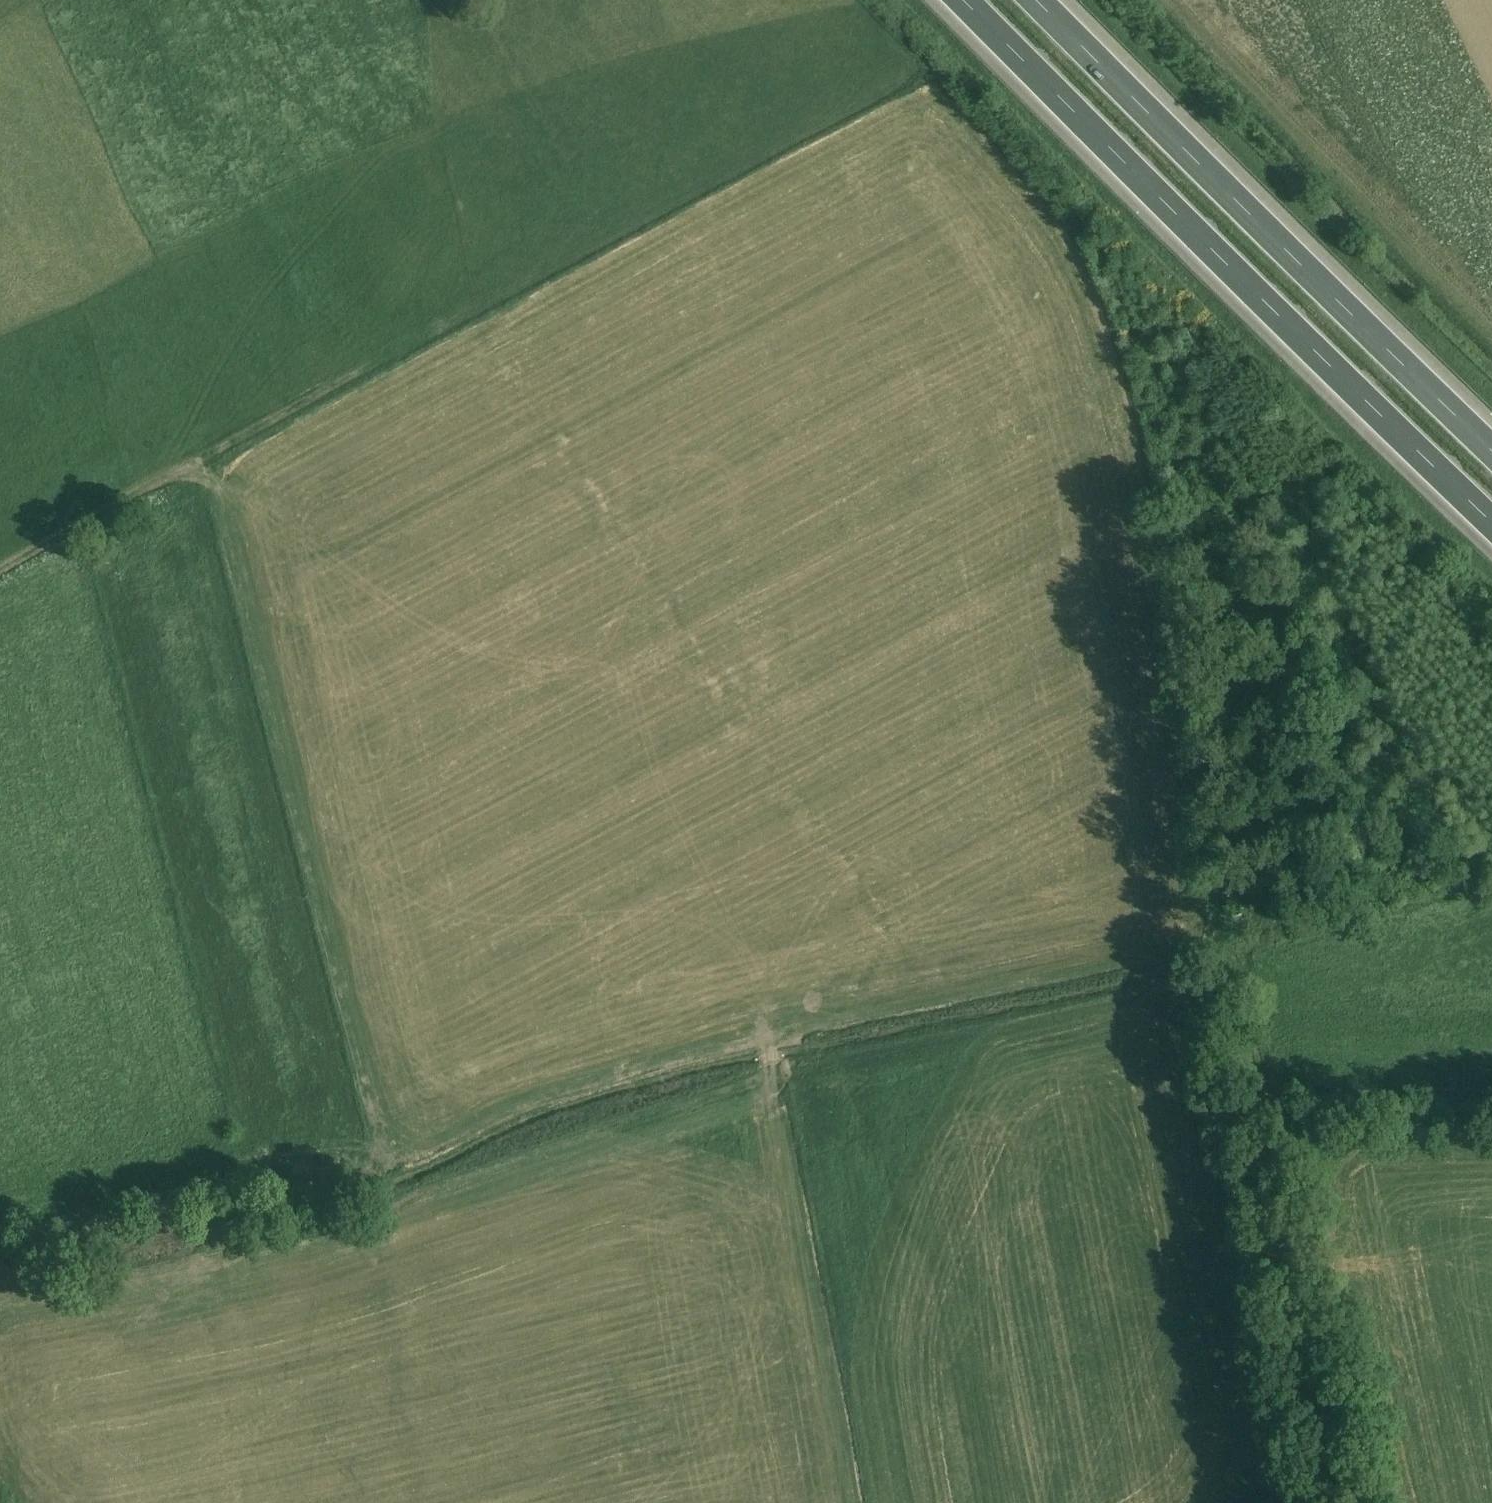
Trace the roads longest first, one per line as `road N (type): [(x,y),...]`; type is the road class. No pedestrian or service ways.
road 1 (motorway): [(950,0),(1491,536)]
road 2 (motorway): [(1491,446),(1037,0)]
road 3 (track): [(1491,1090),(1275,1099),(1287,1211),(1283,1241),(1267,1269)]
road 4 (track): [(1275,1099),(1237,930)]
road 5 (track): [(152,494),(0,575)]

